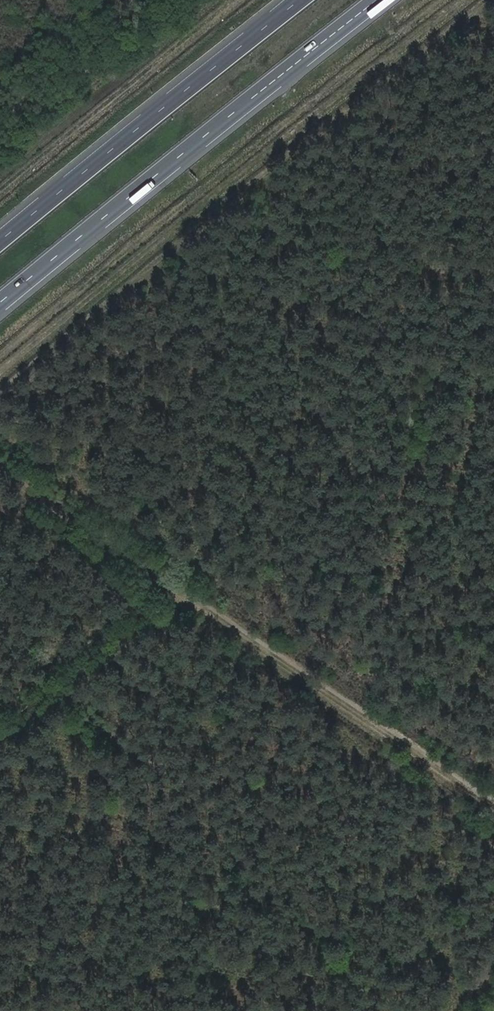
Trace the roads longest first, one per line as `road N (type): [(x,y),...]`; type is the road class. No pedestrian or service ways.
road 1 (track): [(493,0),(0,400)]
road 2 (track): [(0,462),(493,804)]
road 3 (motorway): [(0,305),(381,0)]
road 4 (motorway): [(299,0),(0,243)]

